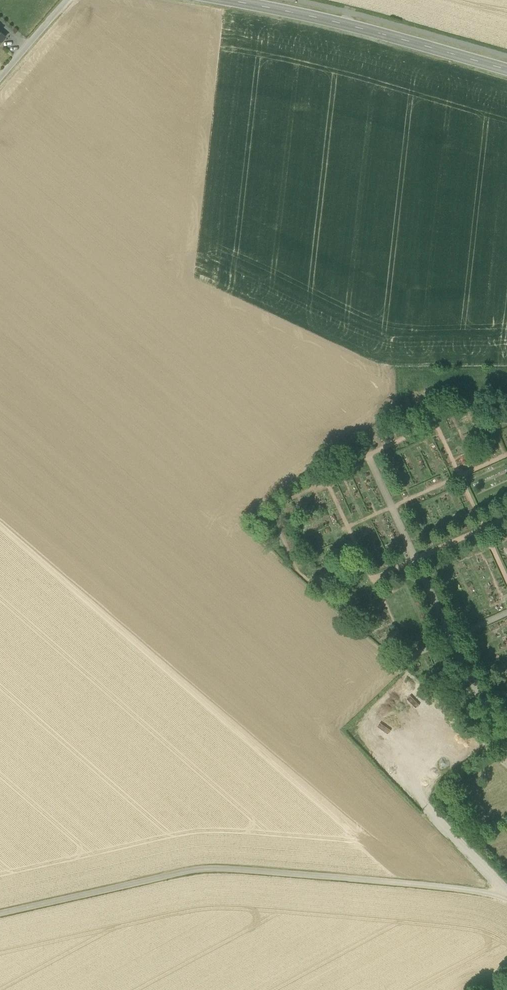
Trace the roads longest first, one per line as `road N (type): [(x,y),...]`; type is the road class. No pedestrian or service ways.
road 1 (unclassified): [(0,914),(200,868),(506,895)]
road 2 (tertiary): [(506,69),(228,0)]

